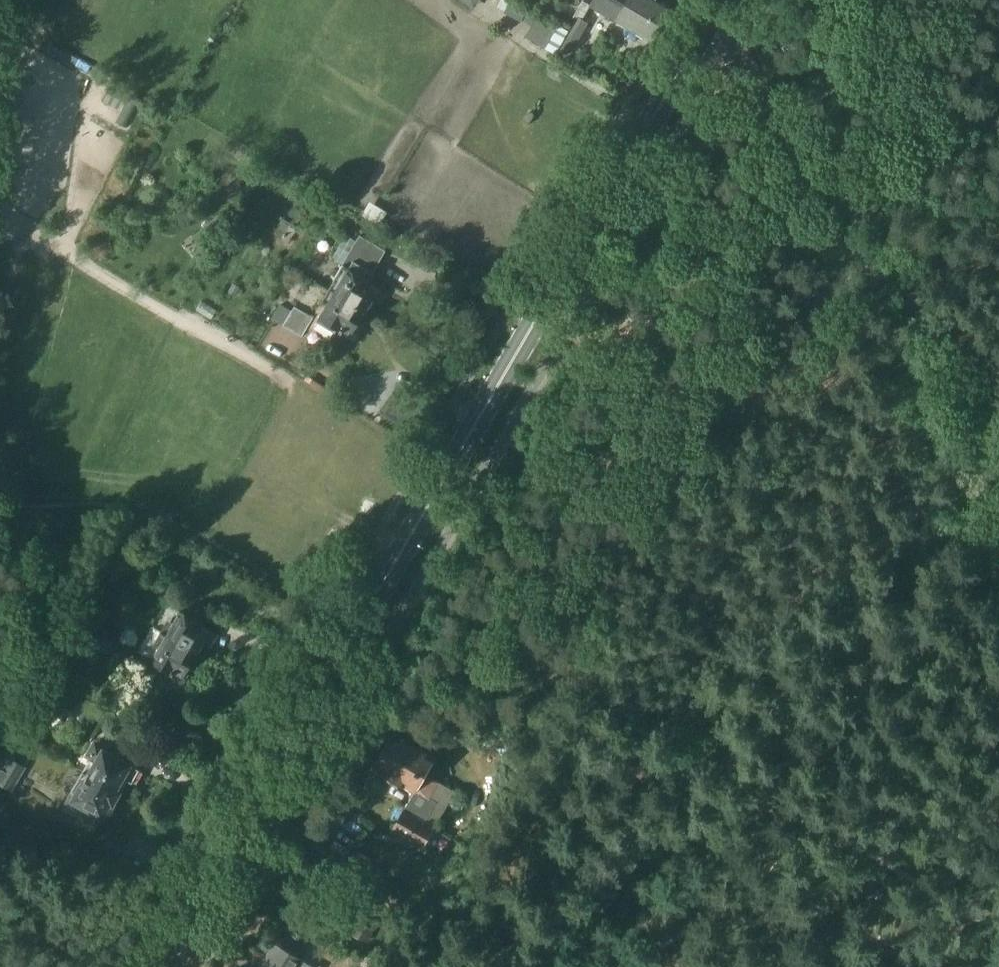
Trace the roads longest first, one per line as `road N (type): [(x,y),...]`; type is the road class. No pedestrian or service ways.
road 1 (secondary): [(160,966),(701,36)]
road 2 (unclassified): [(701,36),(762,75),(778,96),(847,223),(998,565)]

